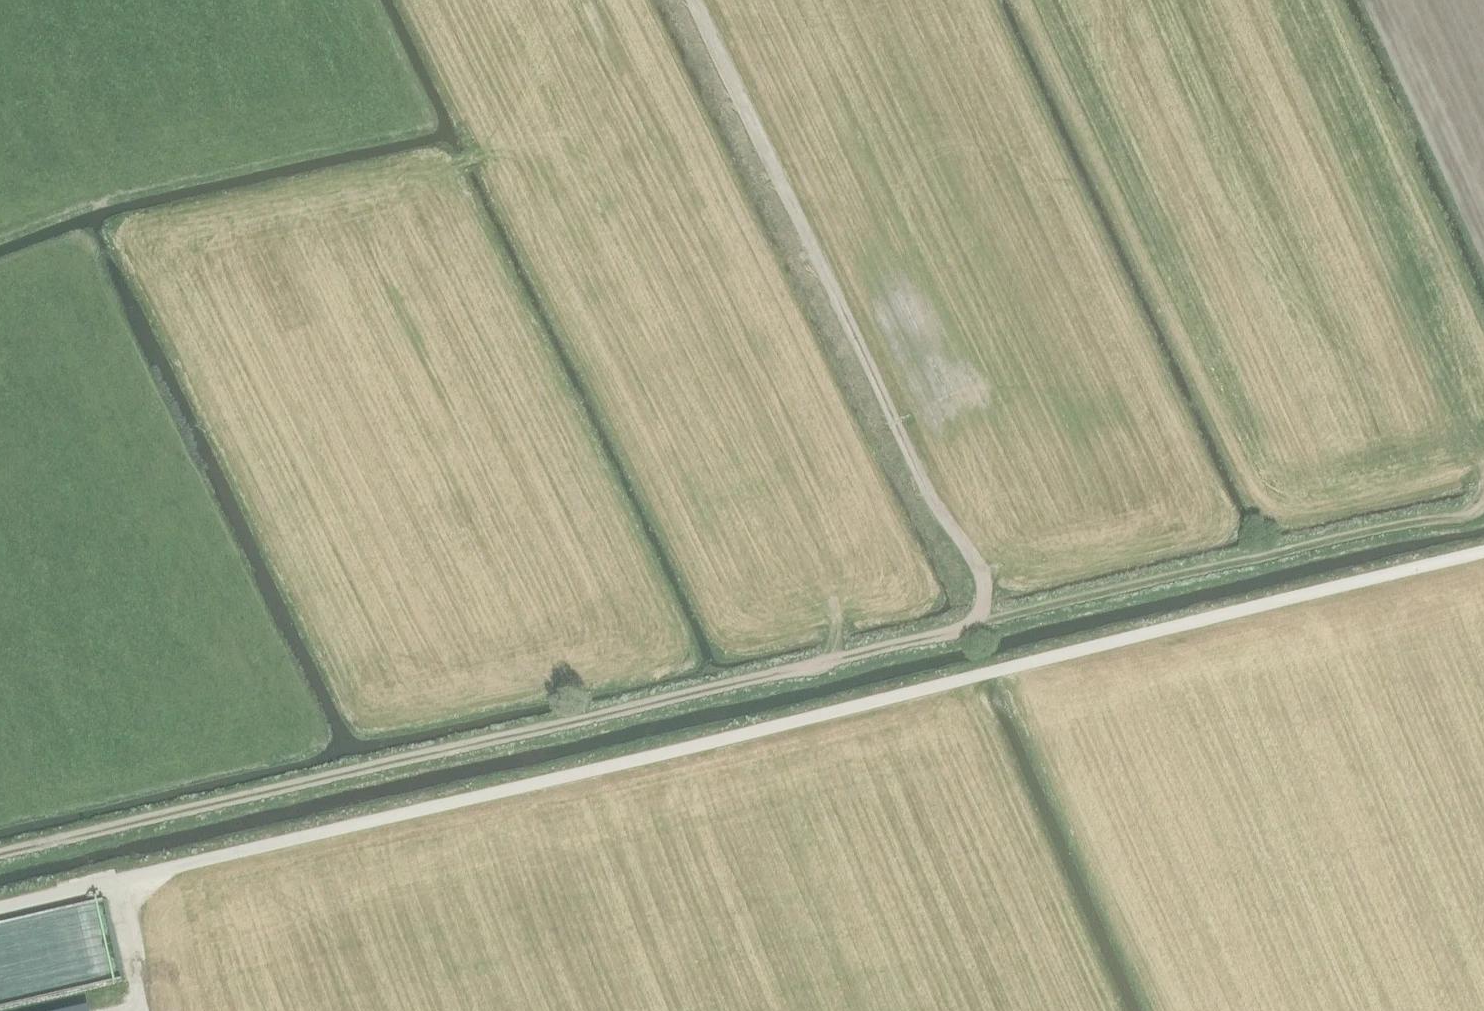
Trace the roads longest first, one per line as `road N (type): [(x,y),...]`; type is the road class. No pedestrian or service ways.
road 1 (track): [(0,857),(981,623),(978,565),(928,489),(697,0)]
road 2 (track): [(0,906),(1483,551)]
road 3 (track): [(1483,508),(981,623)]
road 4 (track): [(134,1010),(138,992),(111,880)]

